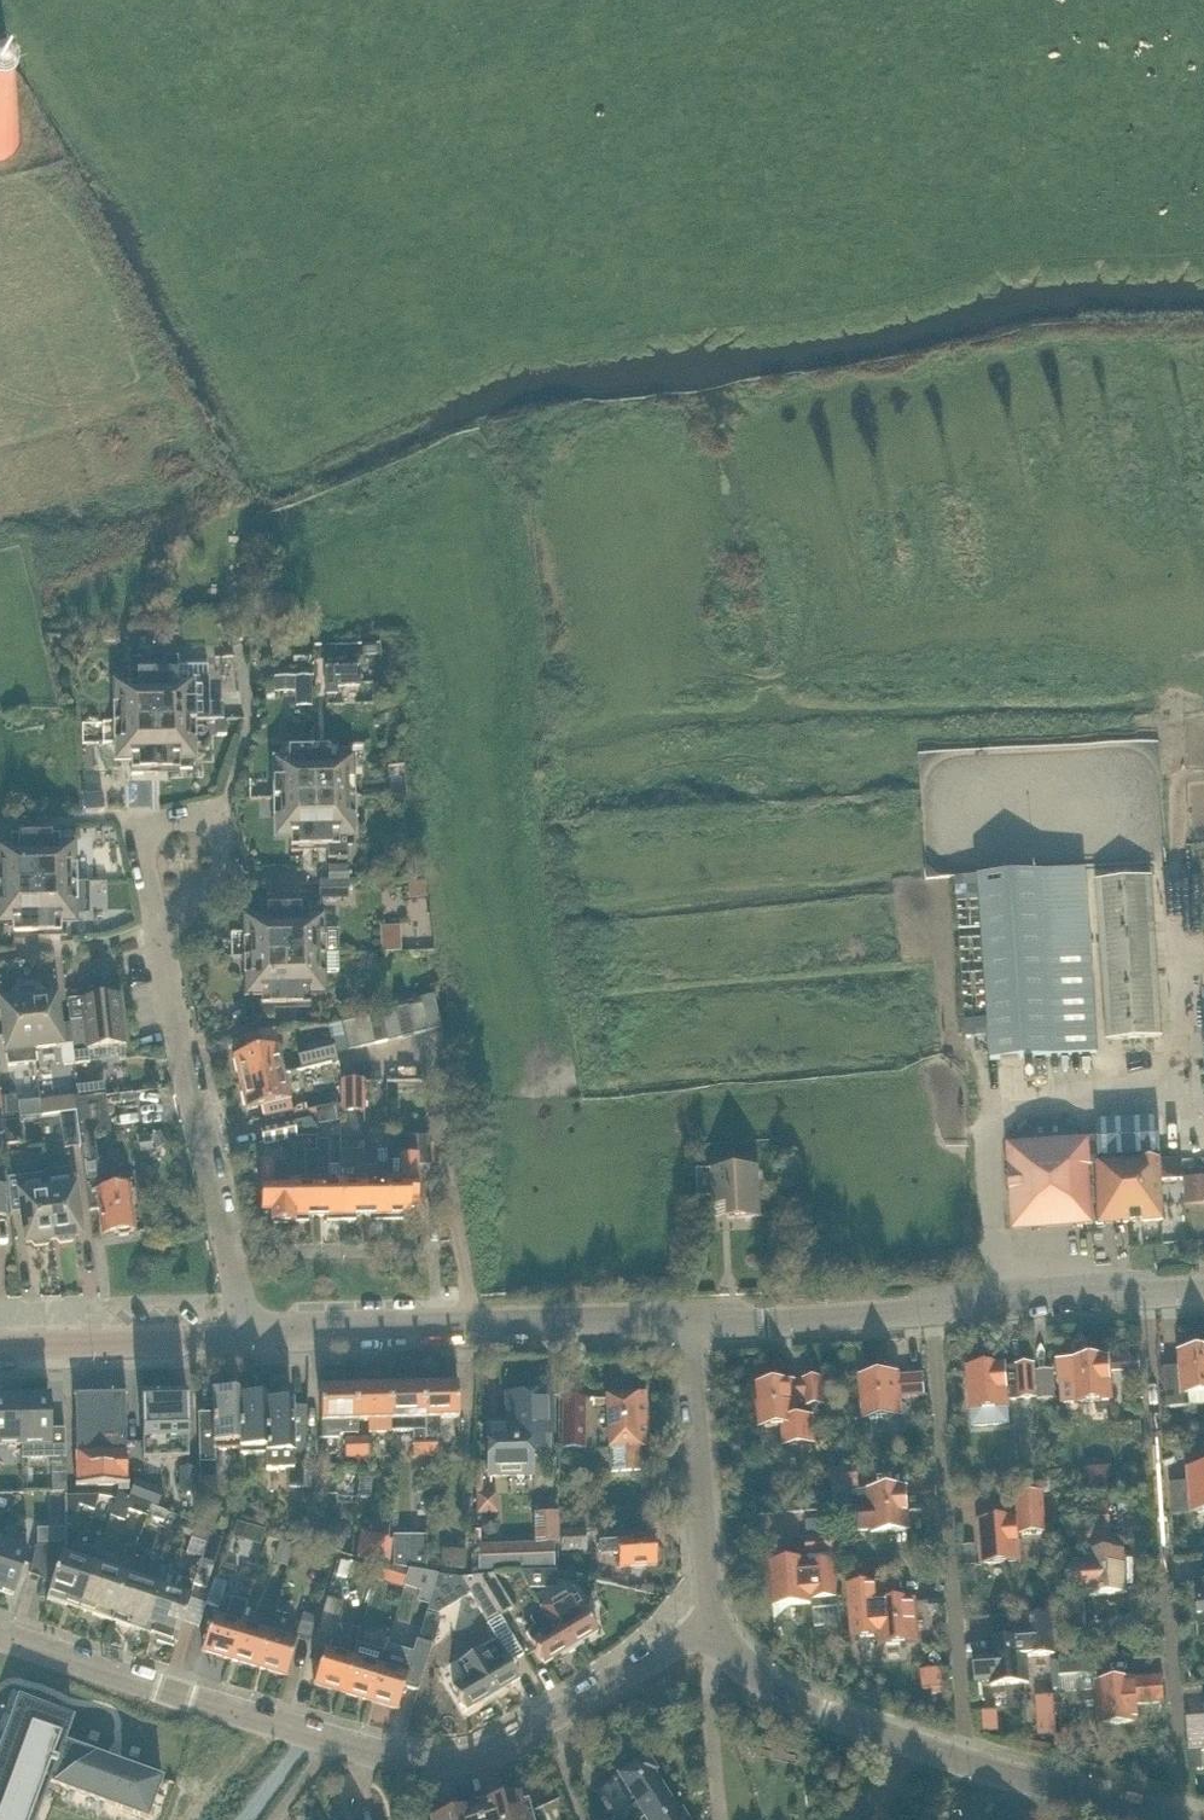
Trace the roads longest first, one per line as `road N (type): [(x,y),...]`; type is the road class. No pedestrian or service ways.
road 1 (residential): [(711,1625),(514,1739),(455,1757),(336,1743),(0,1635)]
road 2 (residential): [(1173,1819),(1148,1286)]
road 3 (residential): [(961,1746),(937,1304)]
road 4 (residential): [(255,1334),(692,1319)]
road 5 (residential): [(255,1334),(165,934)]
road 6 (residential): [(711,1625),(692,1319)]
road 7 (residential): [(0,1343),(255,1334)]
road 8 (residential): [(692,1319),(937,1304)]
road 9 (residential): [(918,1740),(779,1690),(711,1625)]
road 10 (residential): [(165,934),(146,847),(162,821),(212,818),(222,872)]
road 11 (residential): [(1173,1819),(961,1746)]
road 12 (residential): [(937,1304),(1148,1286)]

